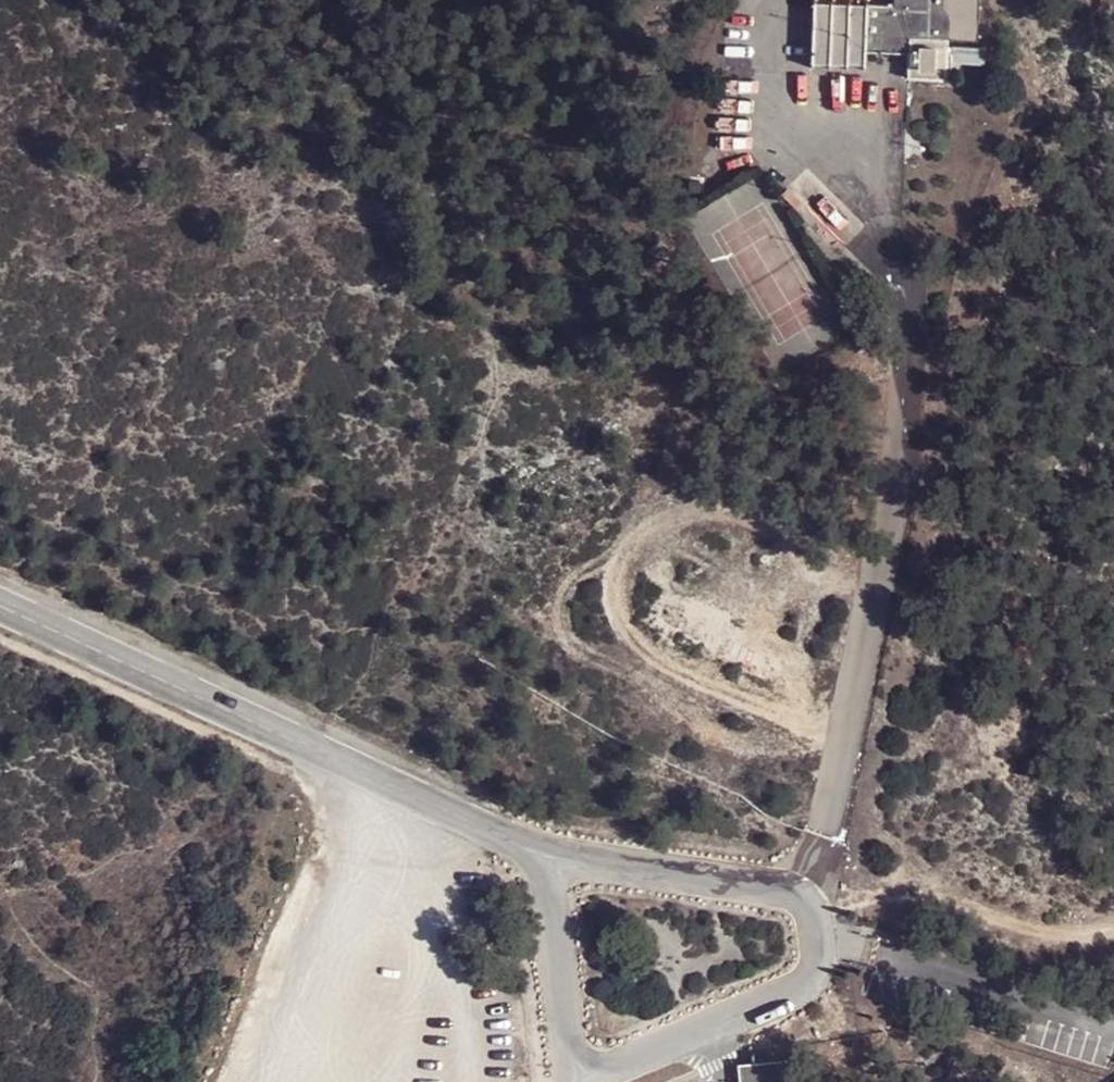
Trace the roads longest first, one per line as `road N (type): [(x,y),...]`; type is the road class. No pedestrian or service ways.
road 1 (residential): [(0,608),(542,859)]
road 2 (residential): [(542,859),(564,1040),(581,1067),(608,1071),(802,987),(813,974),(818,934),(815,917),(788,895)]
road 3 (track): [(836,793),(937,883),(1019,933),(1113,920)]
road 4 (residential): [(788,895),(542,859)]
road 5 (track): [(937,883),(815,917)]

